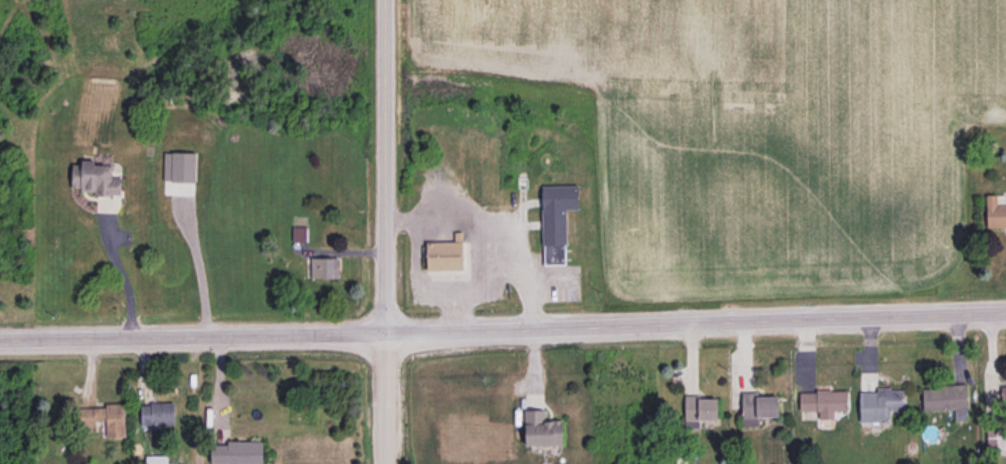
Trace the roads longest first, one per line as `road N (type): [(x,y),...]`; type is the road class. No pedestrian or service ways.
road 1 (tertiary): [(1005,310),(0,337)]
road 2 (tertiary): [(387,463),(385,0)]

